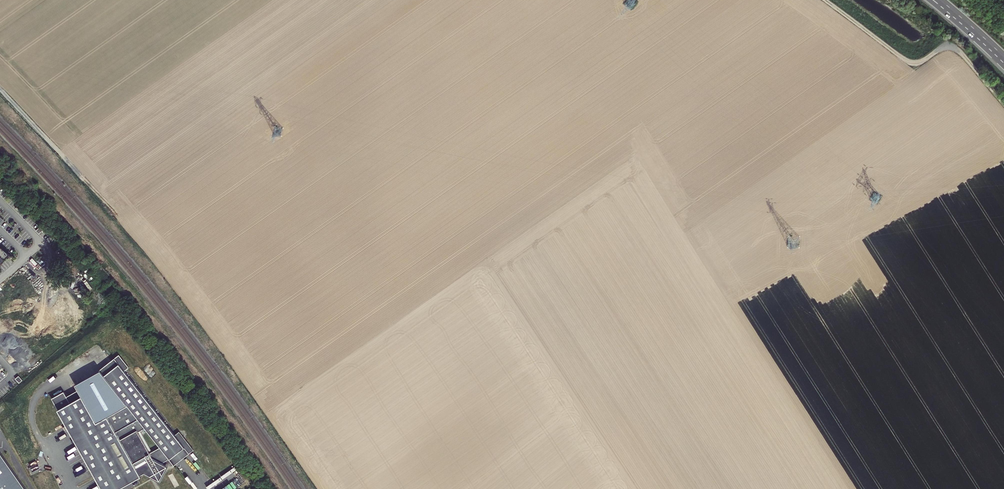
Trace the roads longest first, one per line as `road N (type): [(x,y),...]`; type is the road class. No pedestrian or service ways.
road 1 (track): [(1003,104),(958,50),(907,60),(823,0)]
road 2 (track): [(0,89),(94,190)]

